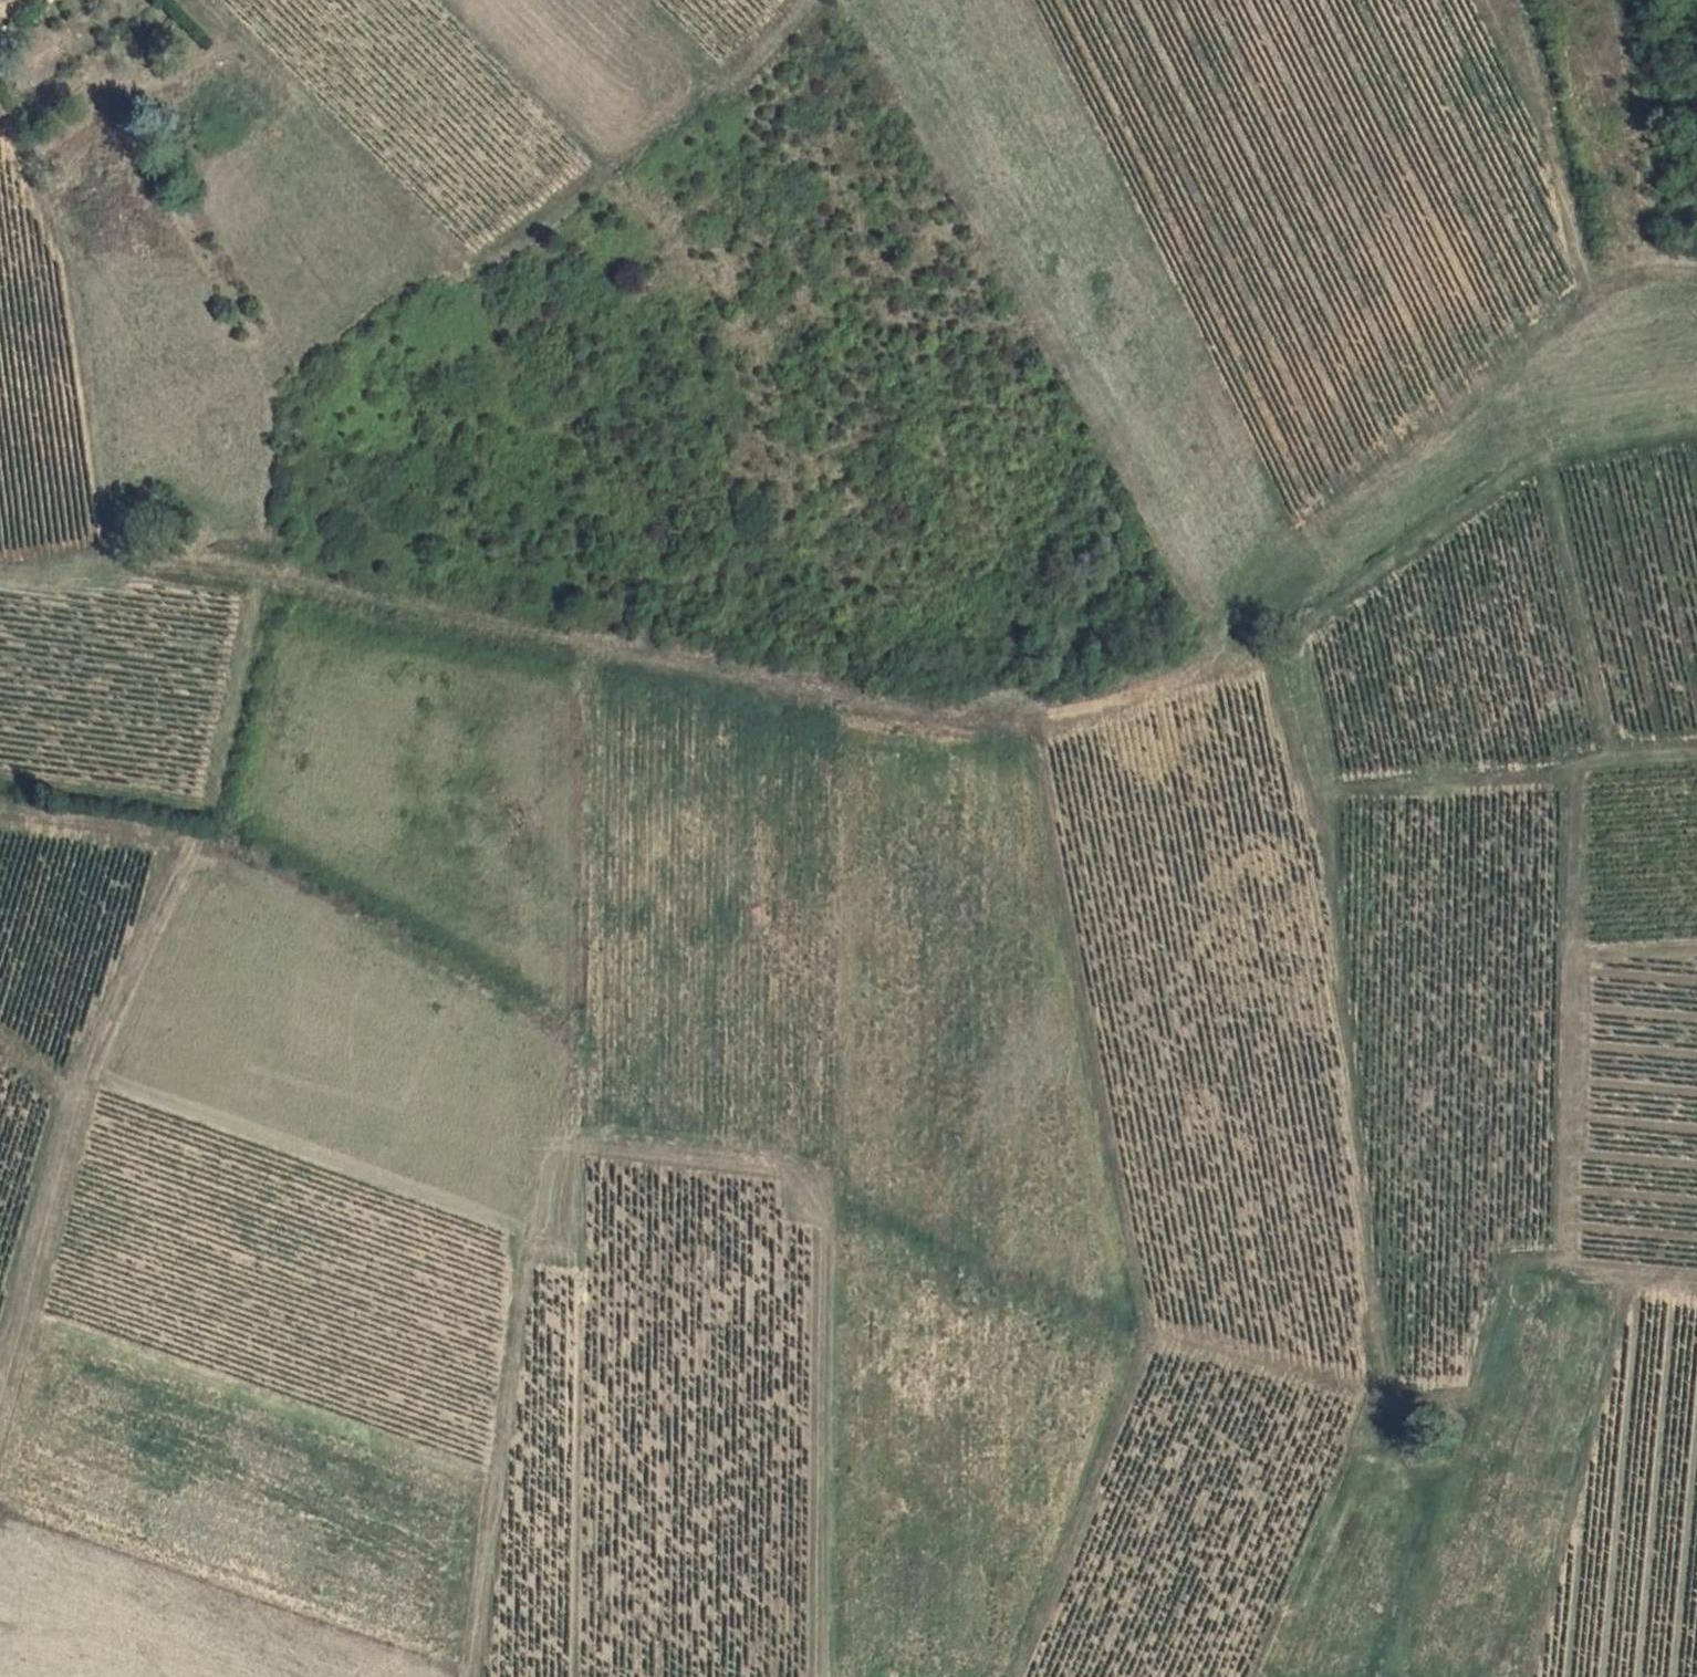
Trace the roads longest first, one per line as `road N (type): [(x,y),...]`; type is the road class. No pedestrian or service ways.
road 1 (track): [(0,577),(50,578),(178,559),(960,720),(1060,715),(1250,649)]
road 2 (track): [(0,1403),(79,1088),(190,847)]
road 3 (track): [(1494,0),(1533,71),(1596,290),(1626,277),(1696,270)]

